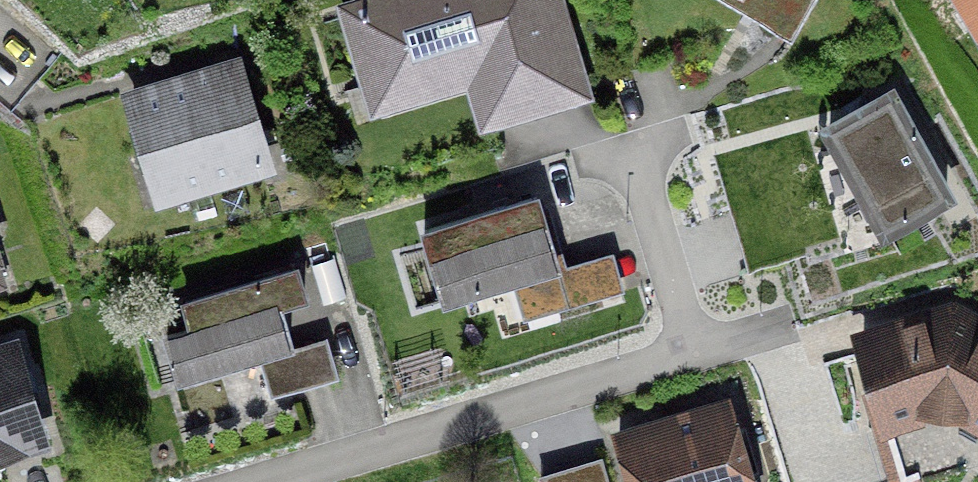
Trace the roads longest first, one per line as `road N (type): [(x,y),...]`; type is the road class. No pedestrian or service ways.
road 1 (residential): [(248,481),(689,354)]
road 2 (residential): [(689,354),(627,160)]

